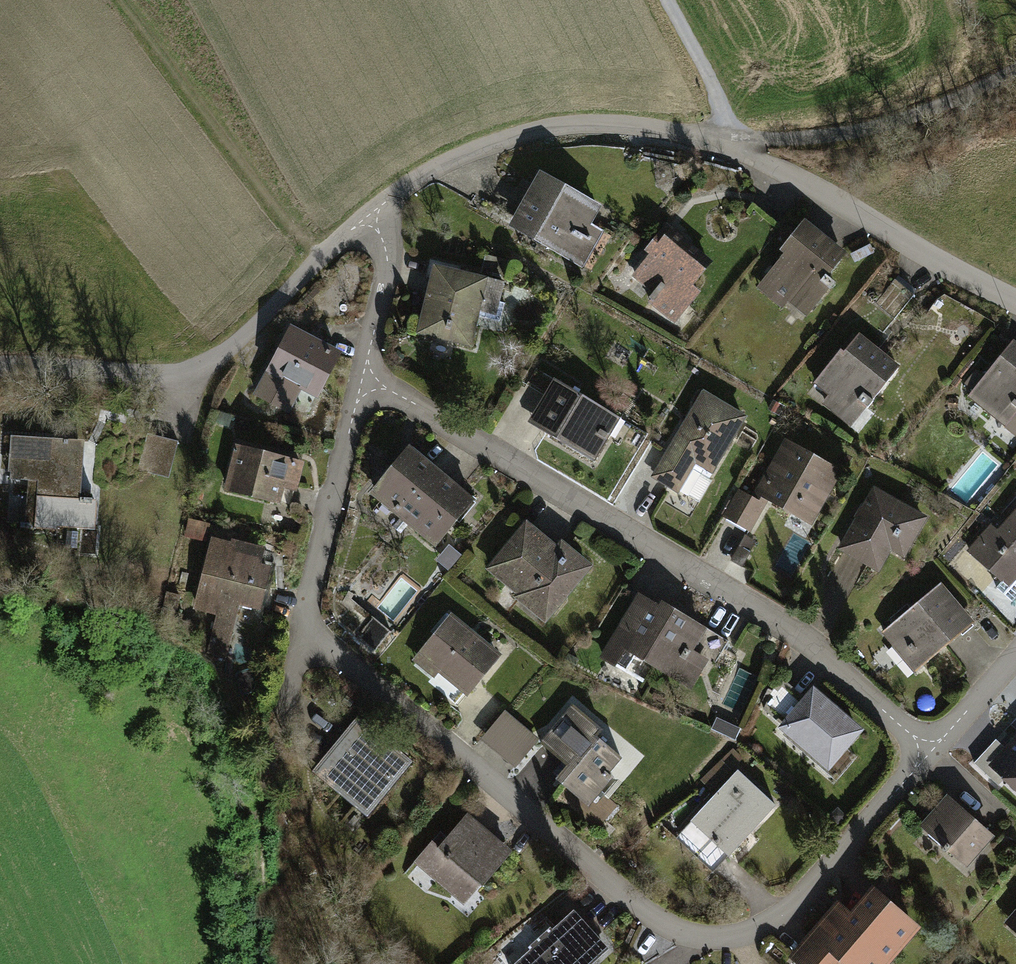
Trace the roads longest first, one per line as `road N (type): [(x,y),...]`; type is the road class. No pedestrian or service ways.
road 1 (residential): [(931,749),(796,900),(762,925),(693,938),(632,902),(300,627)]
road 2 (residential): [(369,215),(433,165),(520,131),(638,124),(753,154),(1015,297)]
road 3 (residential): [(360,384),(418,406),(772,618),(931,749)]
road 4 (residential): [(0,372),(146,378),(216,362),(369,215)]
road 5 (track): [(753,154),(767,140),(877,122),(1015,69)]
road 6 (track): [(258,963),(258,810),(285,697)]
road 7 (residential): [(300,627),(360,384)]
road 8 (residential): [(360,384),(387,267),(369,215)]
road 9 (track): [(726,145),(729,119),(664,0)]
road 10 (residential): [(1015,653),(931,749)]

